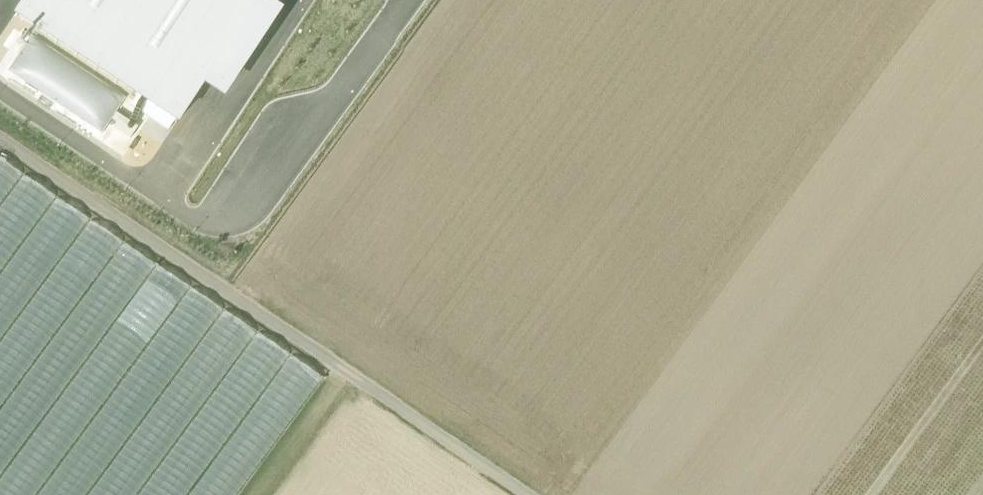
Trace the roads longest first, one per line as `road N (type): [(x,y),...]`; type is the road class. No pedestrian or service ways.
road 1 (unclassified): [(526,494),(0,141)]

